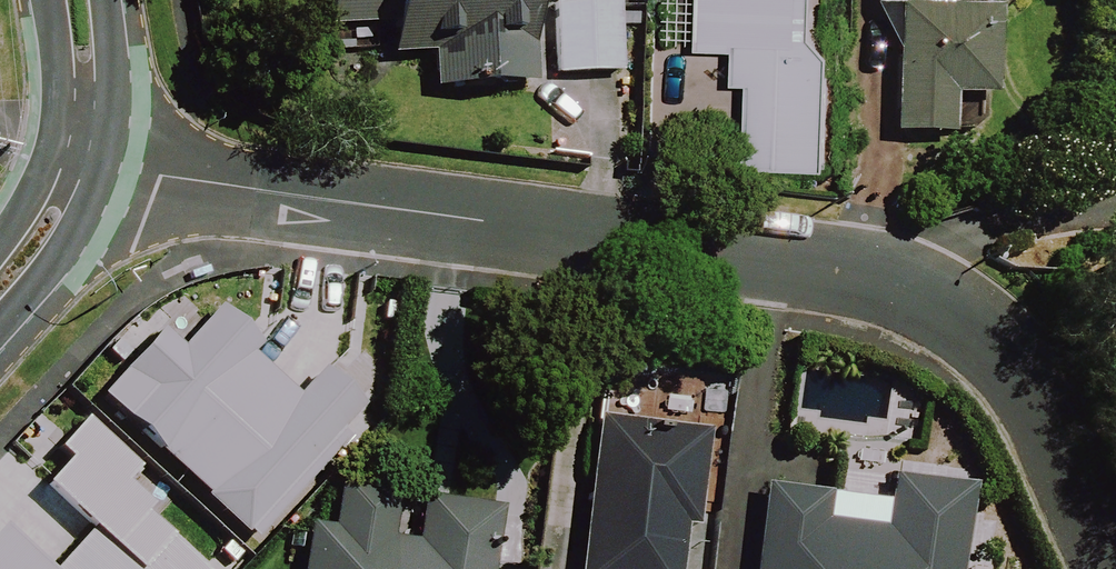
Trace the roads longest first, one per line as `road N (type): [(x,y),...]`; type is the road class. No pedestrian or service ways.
road 1 (residential): [(76,164),(923,285),(984,322),(1015,359),(1111,568)]
road 2 (tertiary): [(76,164),(86,100),(80,0)]
road 3 (tertiary): [(0,289),(31,252),(76,164)]

